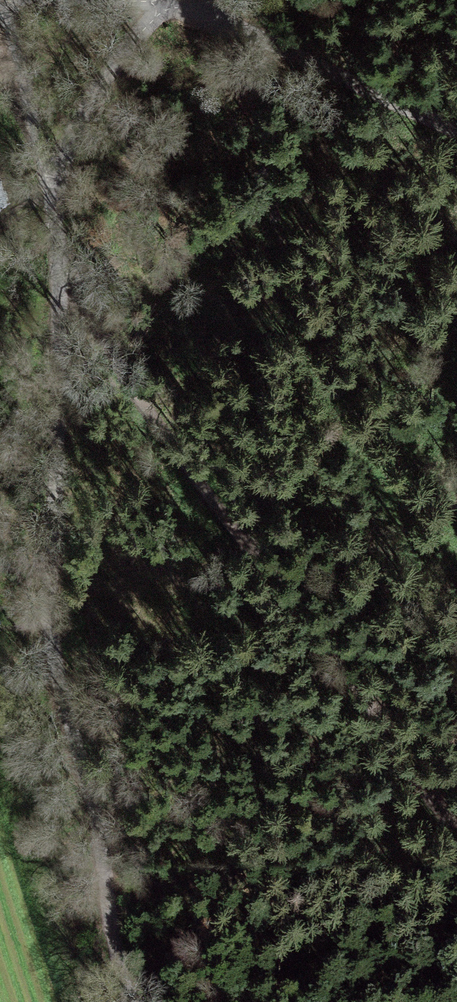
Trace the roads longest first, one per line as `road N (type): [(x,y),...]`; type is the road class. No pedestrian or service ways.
road 1 (unclassified): [(120,1001),(66,665),(51,184)]
road 2 (track): [(456,760),(337,614),(51,184)]
road 3 (track): [(201,0),(456,135)]
road 4 (unclassified): [(51,184),(127,75),(195,0)]
road 5 (unclassified): [(51,184),(0,18)]

